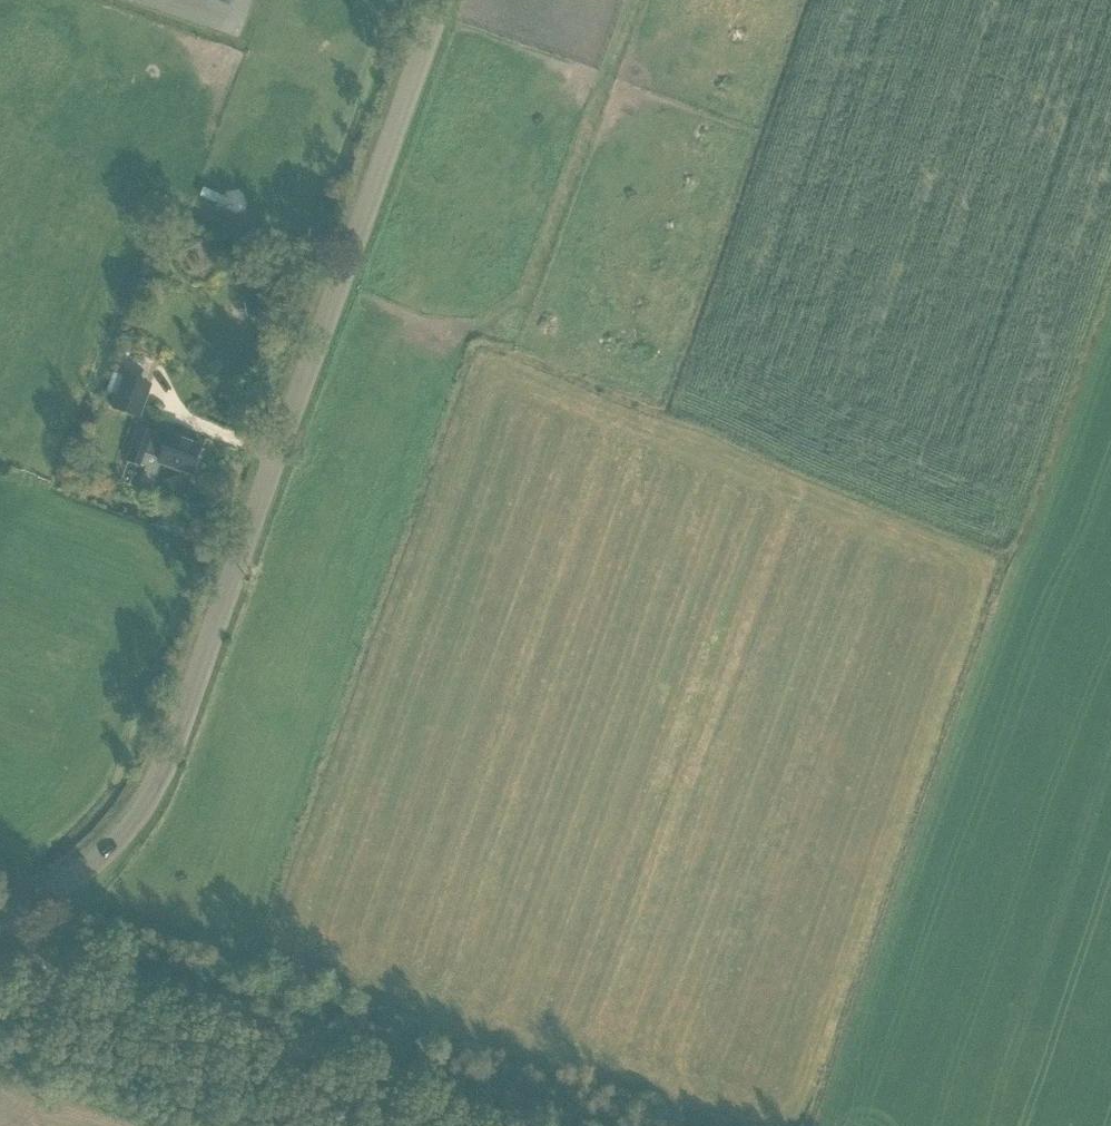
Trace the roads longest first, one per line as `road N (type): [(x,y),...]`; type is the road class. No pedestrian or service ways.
road 1 (tertiary): [(15,915),(94,864),(147,801),(439,0)]
road 2 (unclassified): [(421,1125),(95,1006),(57,976),(15,915)]

